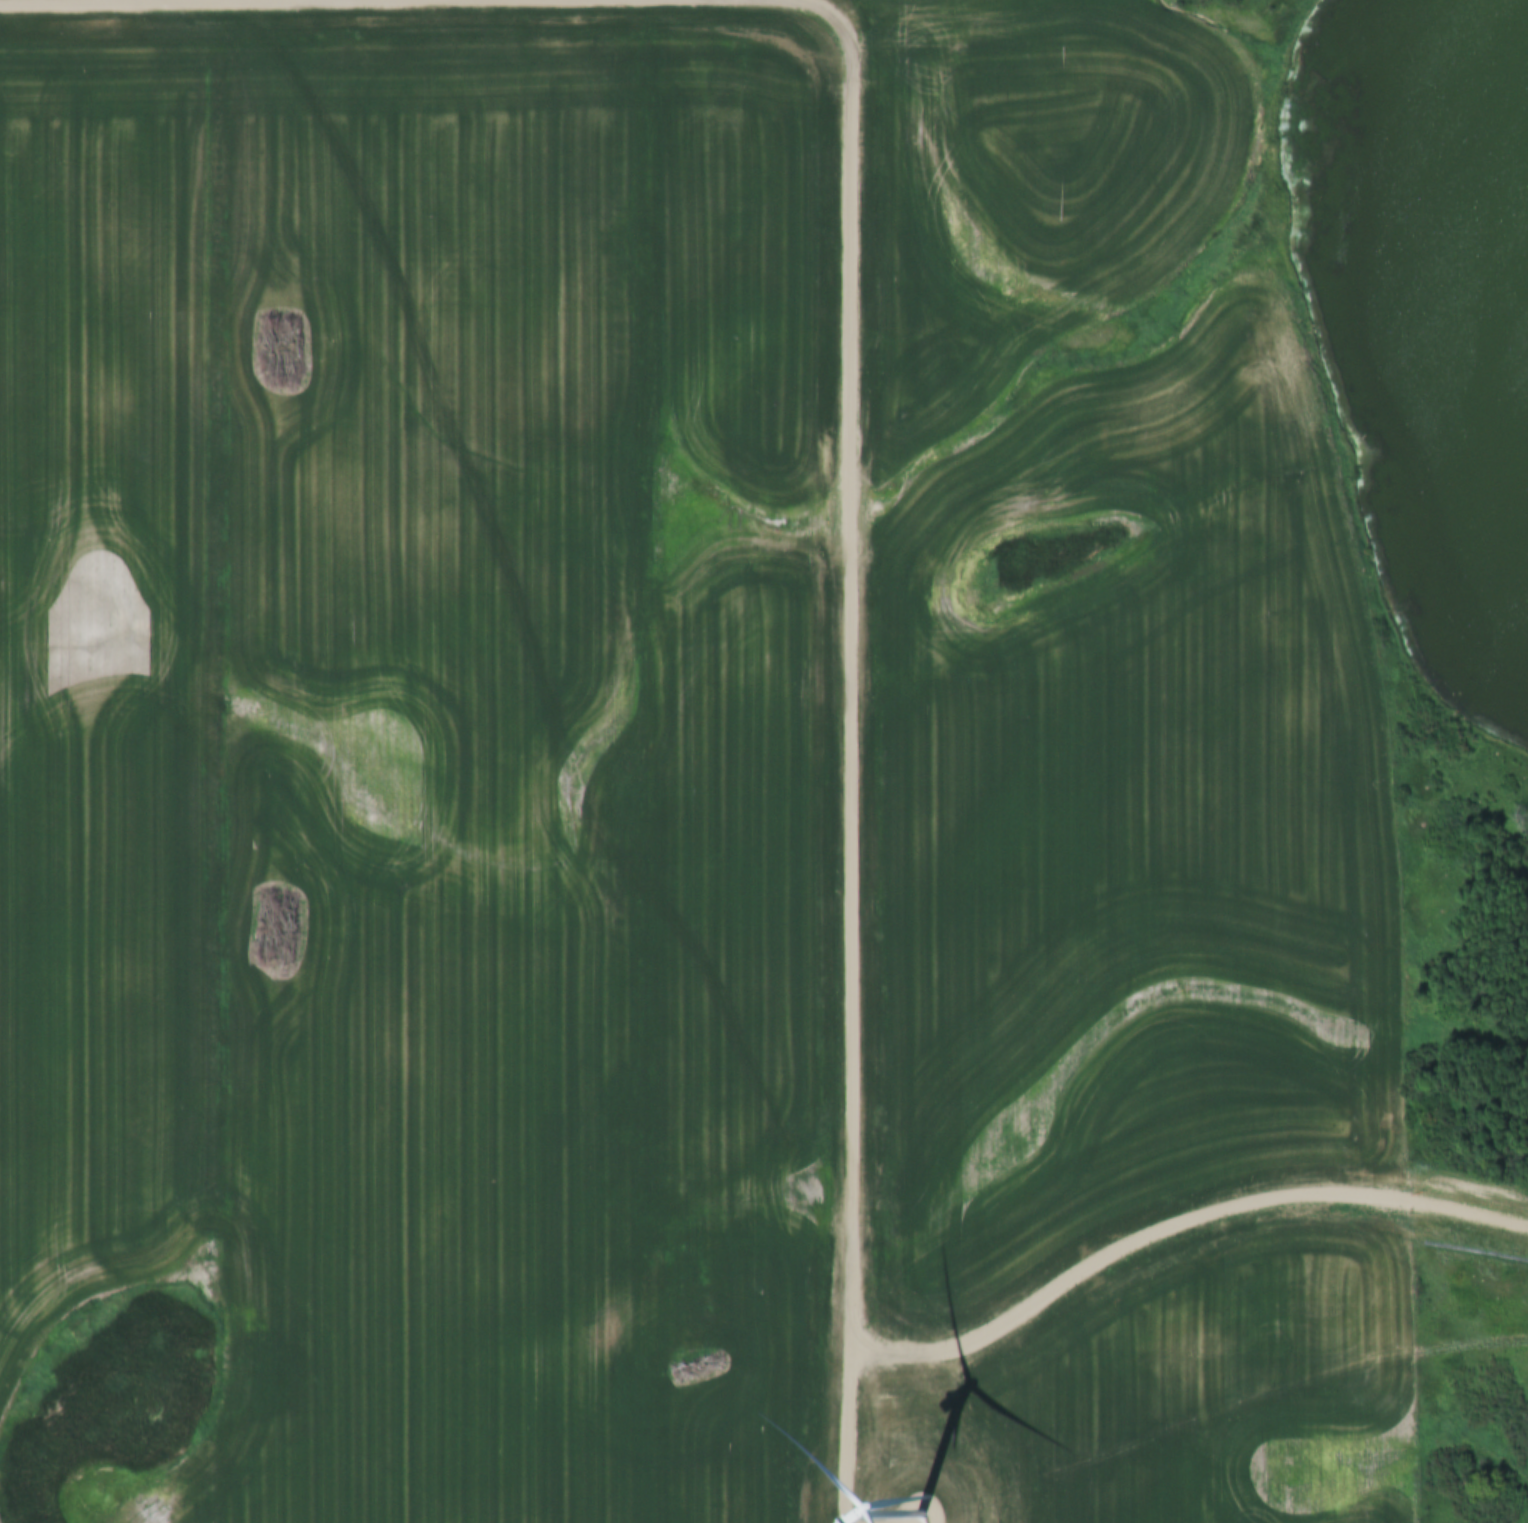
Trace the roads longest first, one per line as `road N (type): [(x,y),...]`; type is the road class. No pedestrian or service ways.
road 1 (track): [(1527,1220),(1430,1209),(1235,1225),(967,1363),(860,1345),(819,23),(0,10)]

